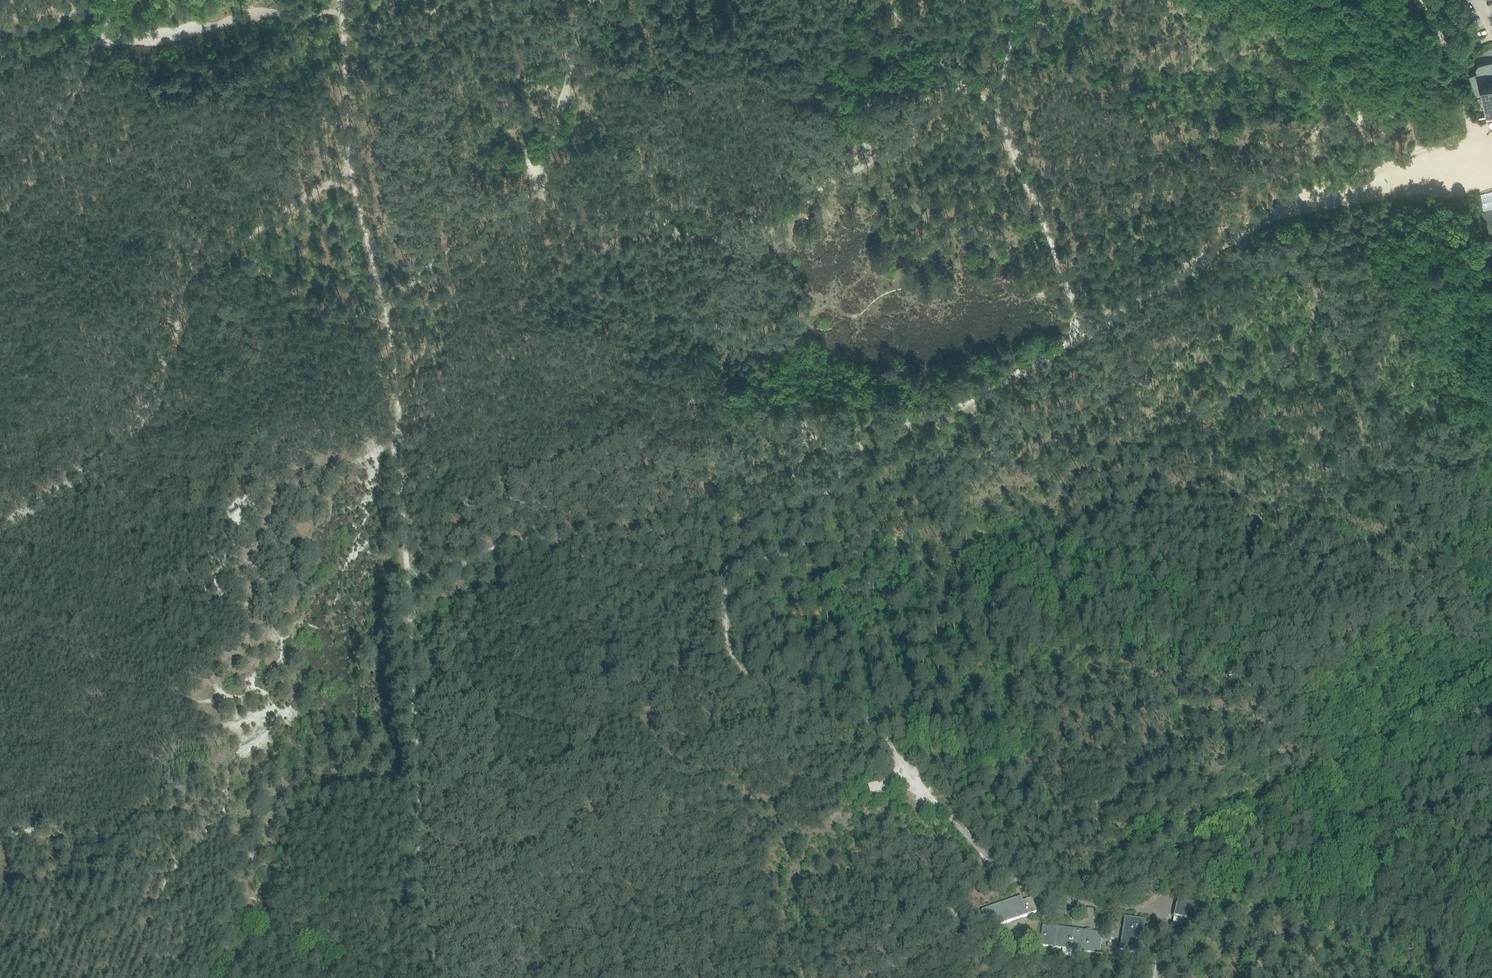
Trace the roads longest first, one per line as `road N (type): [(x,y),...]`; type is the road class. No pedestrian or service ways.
road 1 (unclassified): [(1491,664),(1318,776),(1187,843),(1164,910)]

